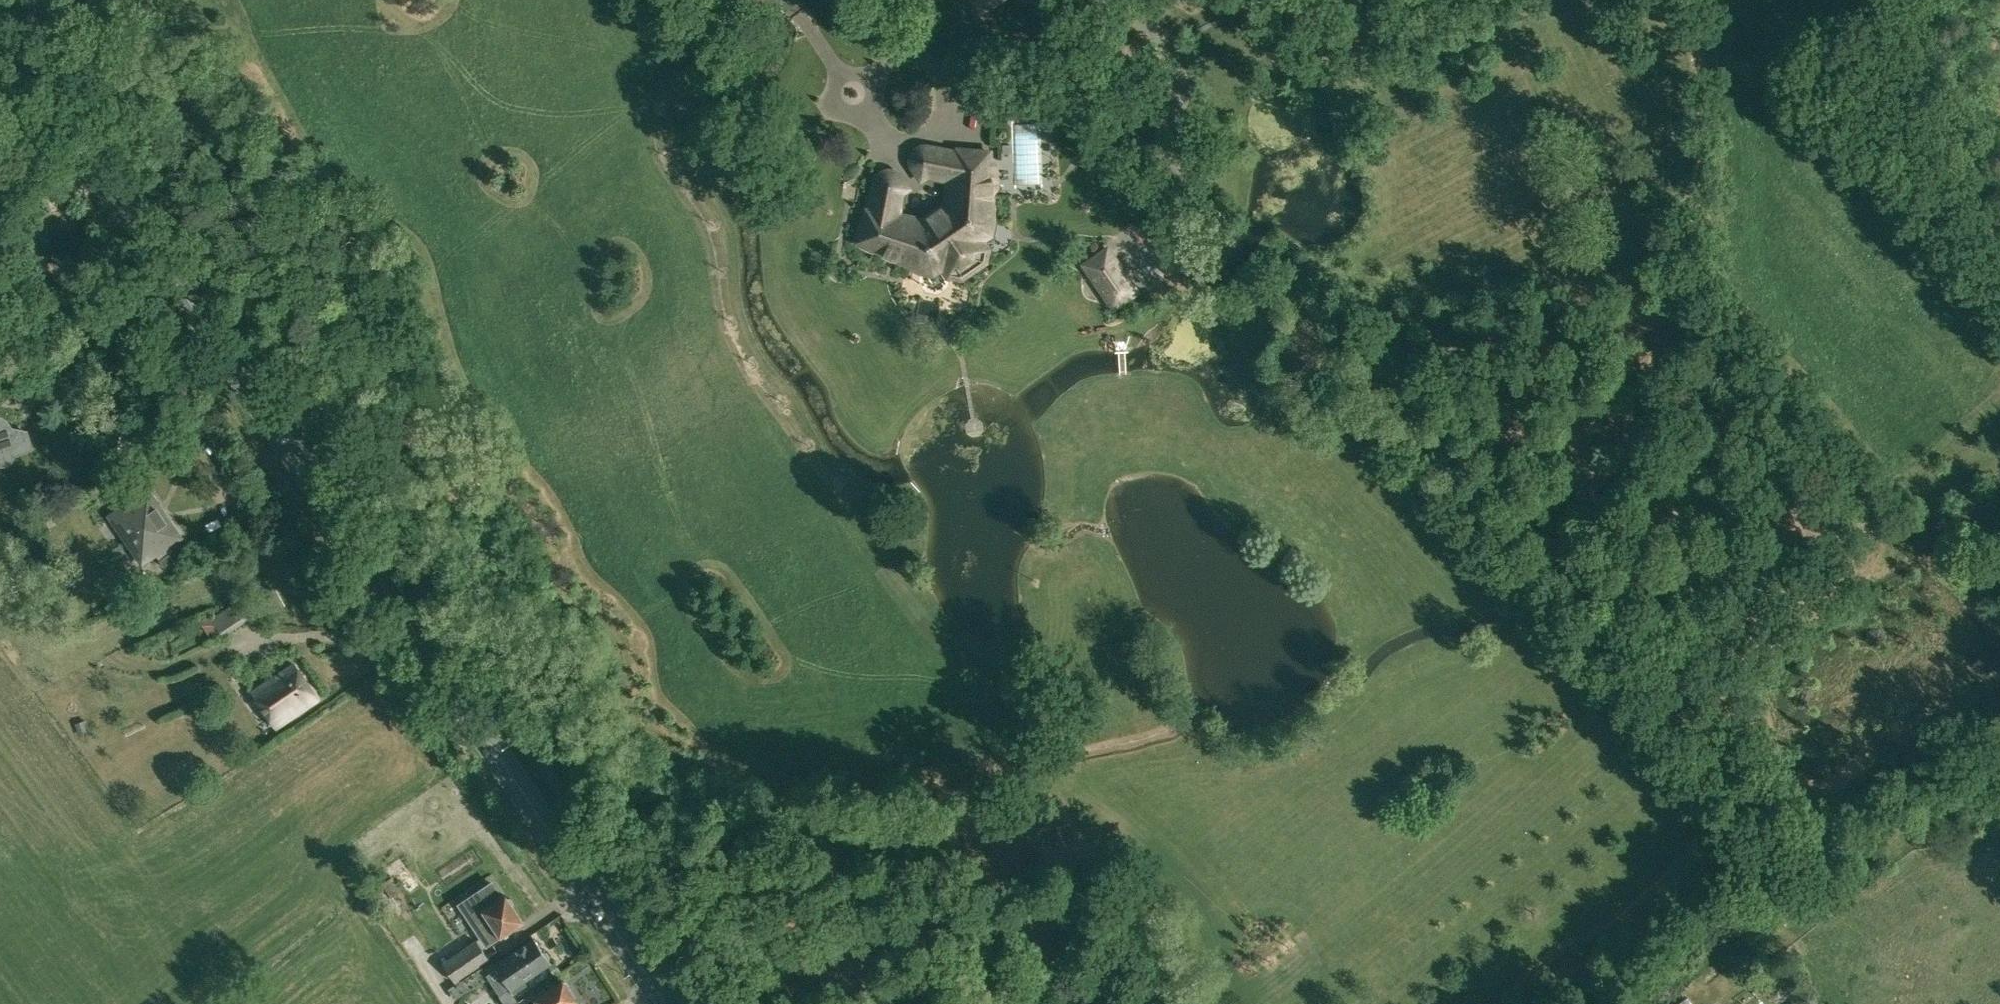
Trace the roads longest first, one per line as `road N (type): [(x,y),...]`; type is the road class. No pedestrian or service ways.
road 1 (primary): [(665,1003),(0,20)]

